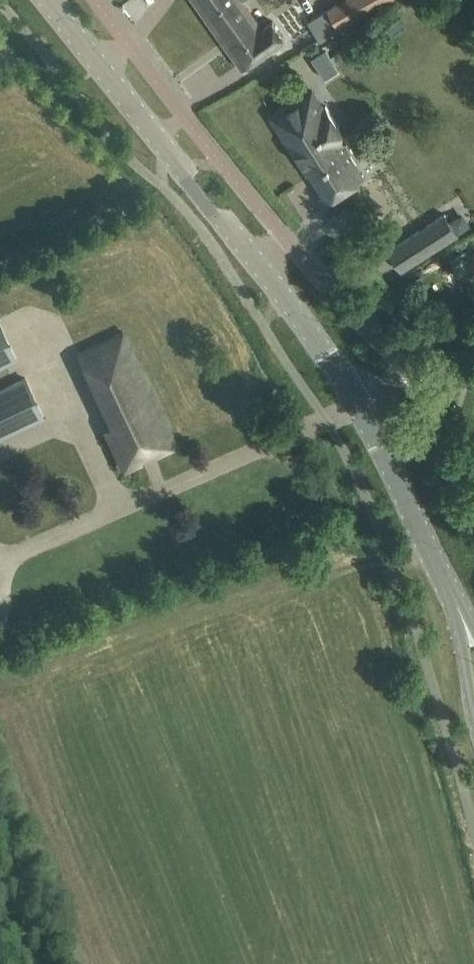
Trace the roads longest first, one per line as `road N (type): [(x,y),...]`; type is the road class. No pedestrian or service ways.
road 1 (tertiary): [(358,407),(257,262),(48,0)]
road 2 (tertiary): [(460,612),(358,407)]
road 3 (unclassified): [(358,407),(473,371)]

